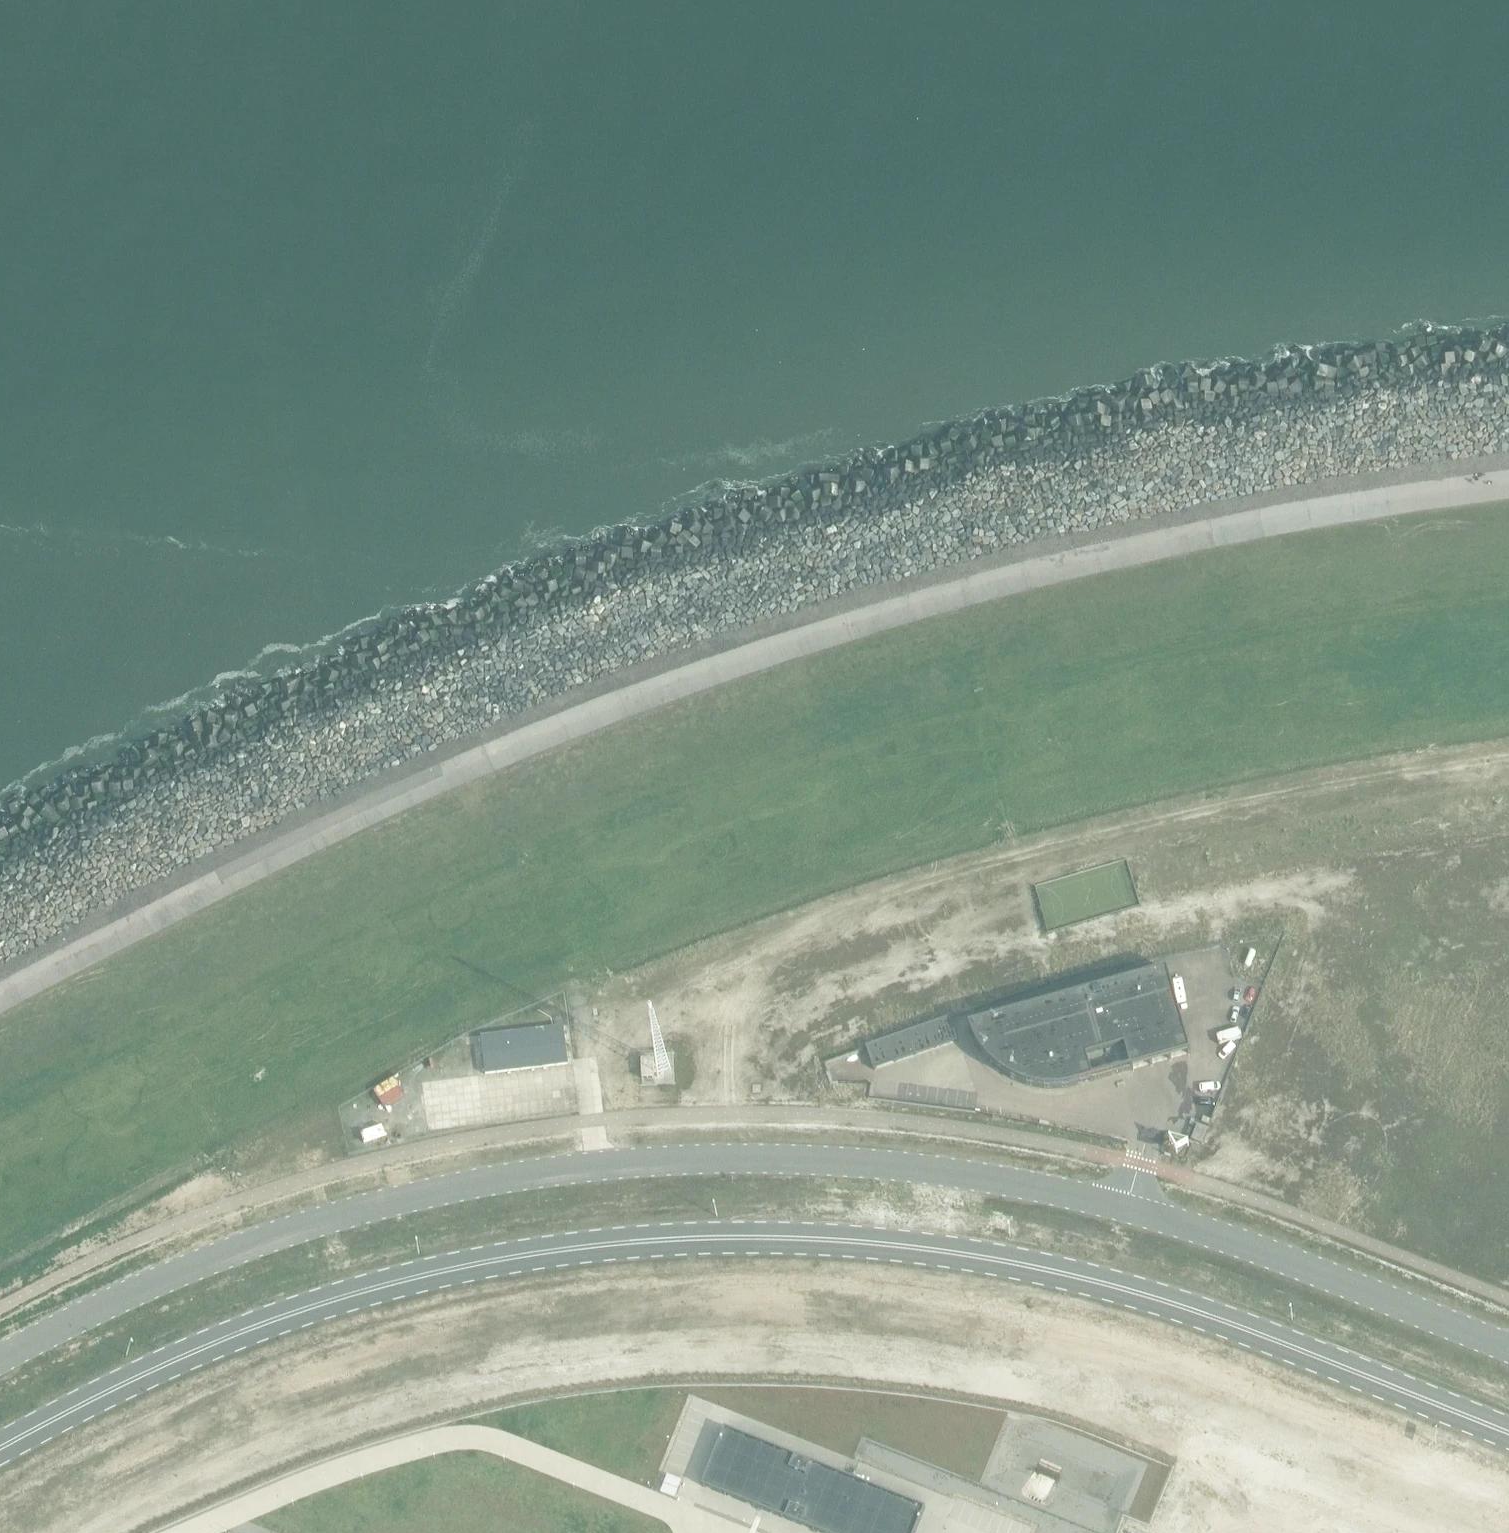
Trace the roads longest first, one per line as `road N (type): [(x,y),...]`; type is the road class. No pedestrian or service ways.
road 1 (secondary): [(1508,1434),(1215,1319),(1044,1272),(872,1245),(712,1239),(534,1256),(348,1297),(188,1355),(0,1451)]
road 2 (unclassified): [(1508,1350),(1256,1251),(1127,1212),(971,1180),(743,1160),(595,1168),(358,1213),(207,1262),(0,1359)]

